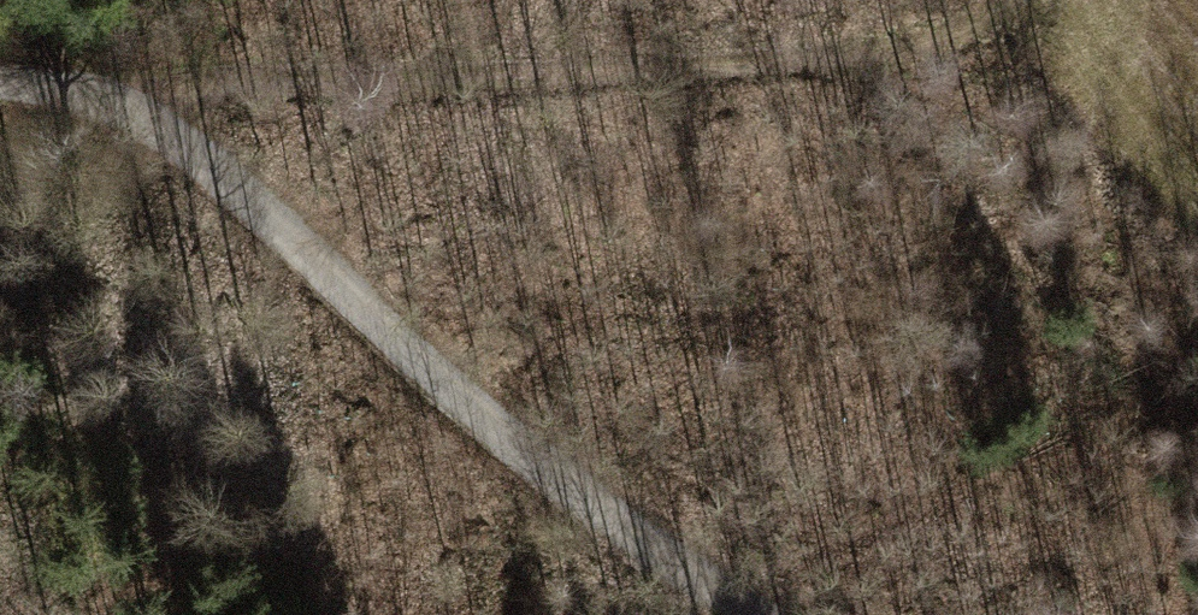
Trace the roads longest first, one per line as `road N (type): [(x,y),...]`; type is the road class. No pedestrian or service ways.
road 1 (track): [(991,0),(970,20),(886,61),(117,85)]
road 2 (track): [(117,85),(539,462),(758,614)]

